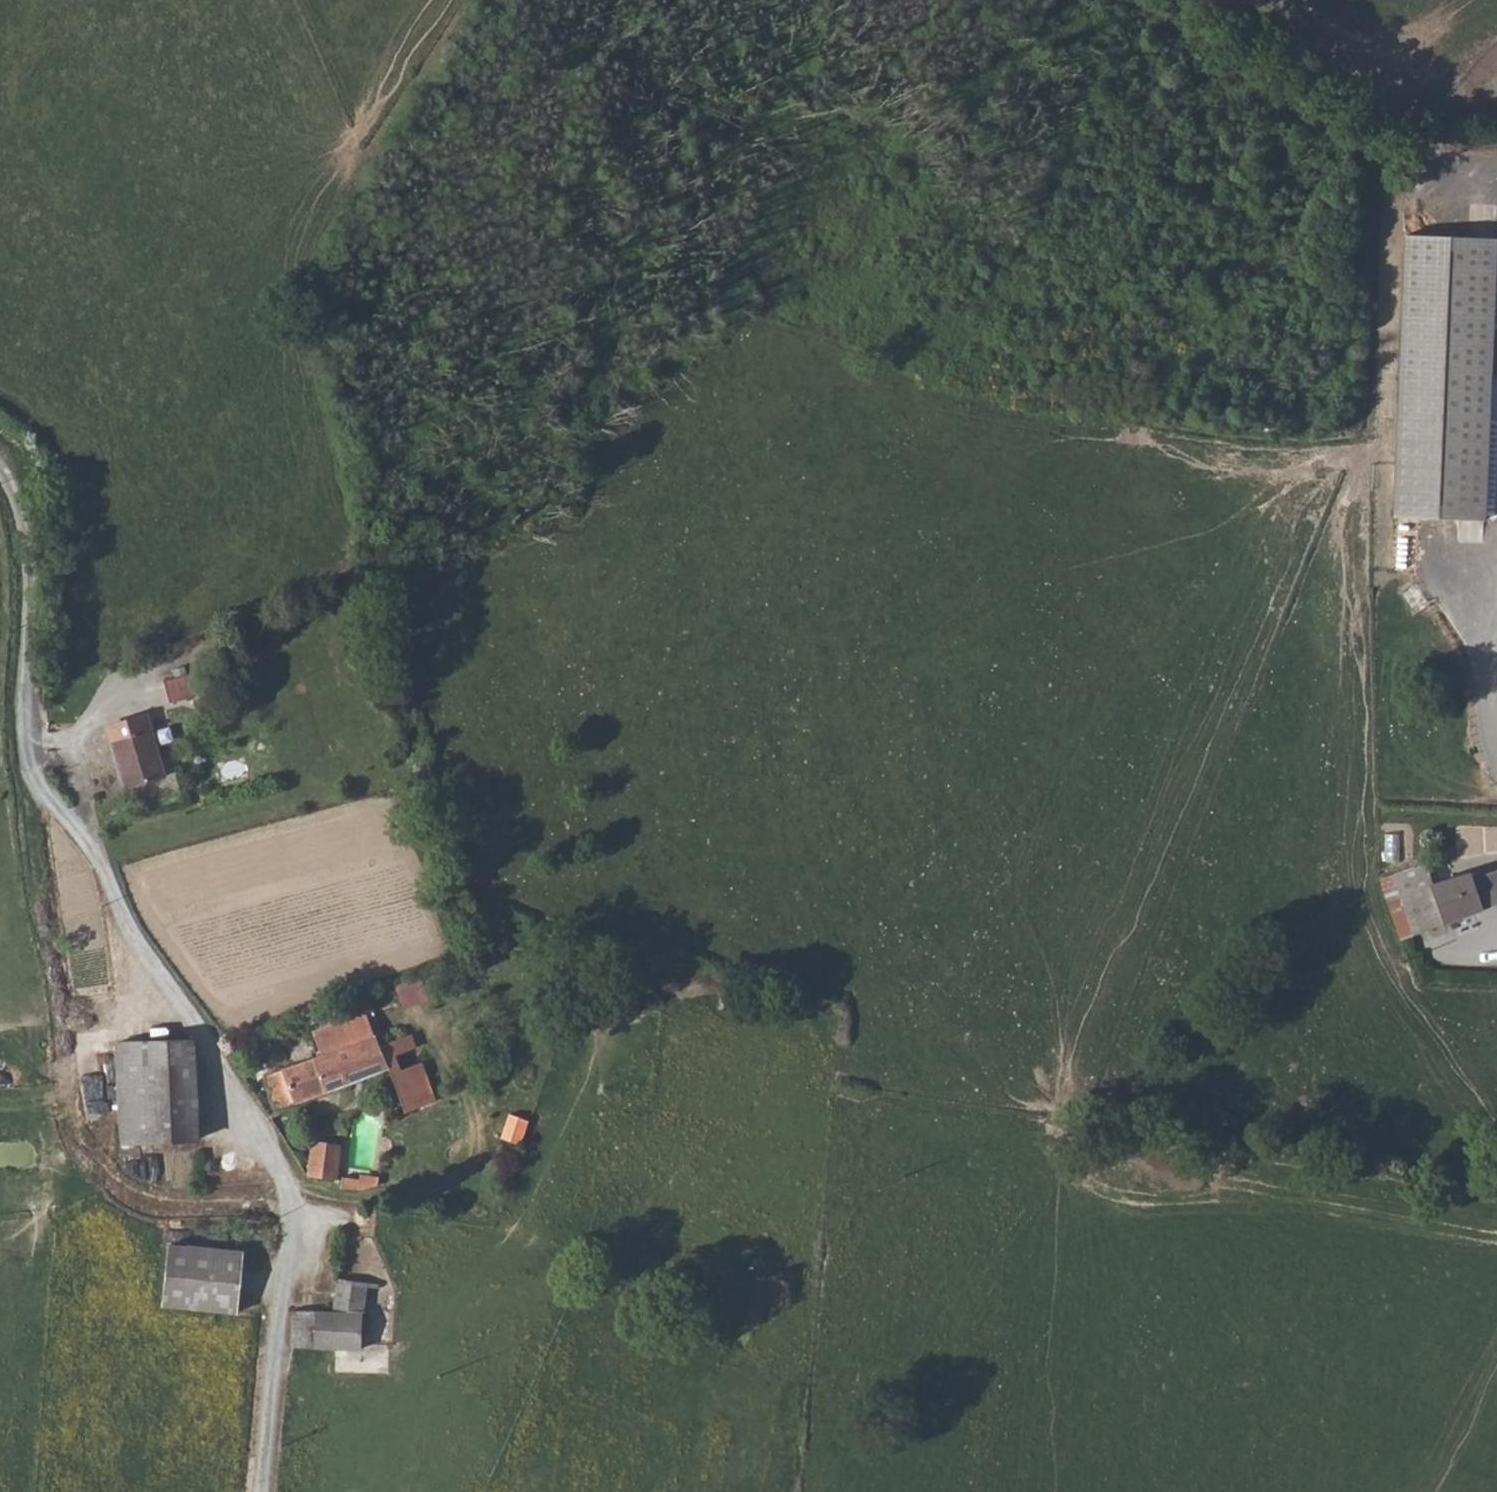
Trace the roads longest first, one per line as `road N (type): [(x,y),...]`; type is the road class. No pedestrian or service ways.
road 1 (unclassified): [(0,473),(25,538),(26,734),(41,783),(102,867),(131,933),(232,1068),(279,1167),(291,1219),(264,1491)]
road 2 (unclassified): [(1496,1189),(1067,1114),(831,1029),(512,975),(467,999)]

